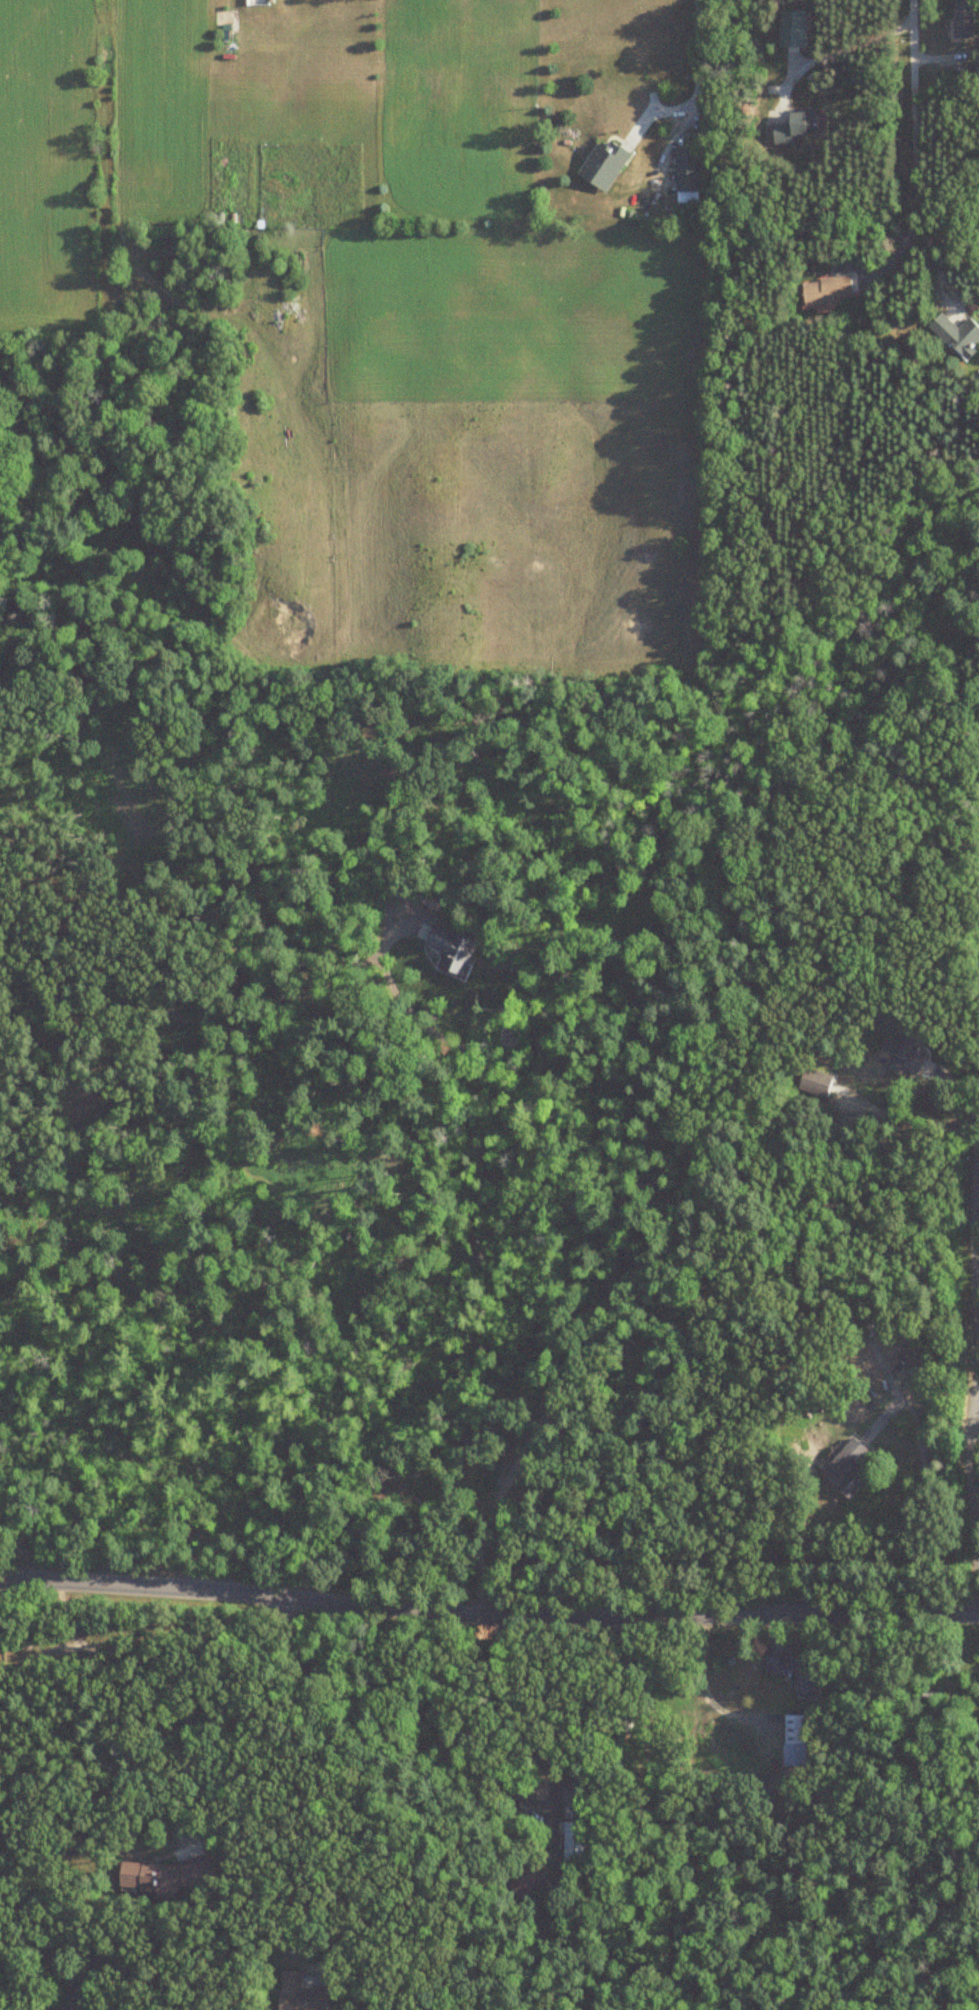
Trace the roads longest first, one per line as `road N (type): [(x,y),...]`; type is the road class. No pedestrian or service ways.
road 1 (residential): [(978,1615),(453,1615),(129,1584),(0,1582)]
road 2 (residential): [(978,1171),(970,1462),(978,1583)]

